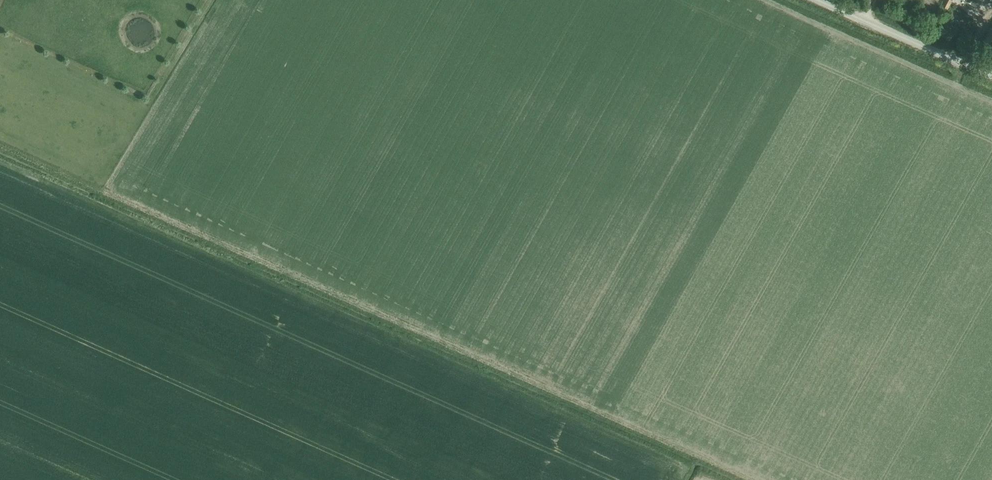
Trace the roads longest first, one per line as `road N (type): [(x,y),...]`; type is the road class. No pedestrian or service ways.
road 1 (unclassified): [(991,76),(821,0)]

